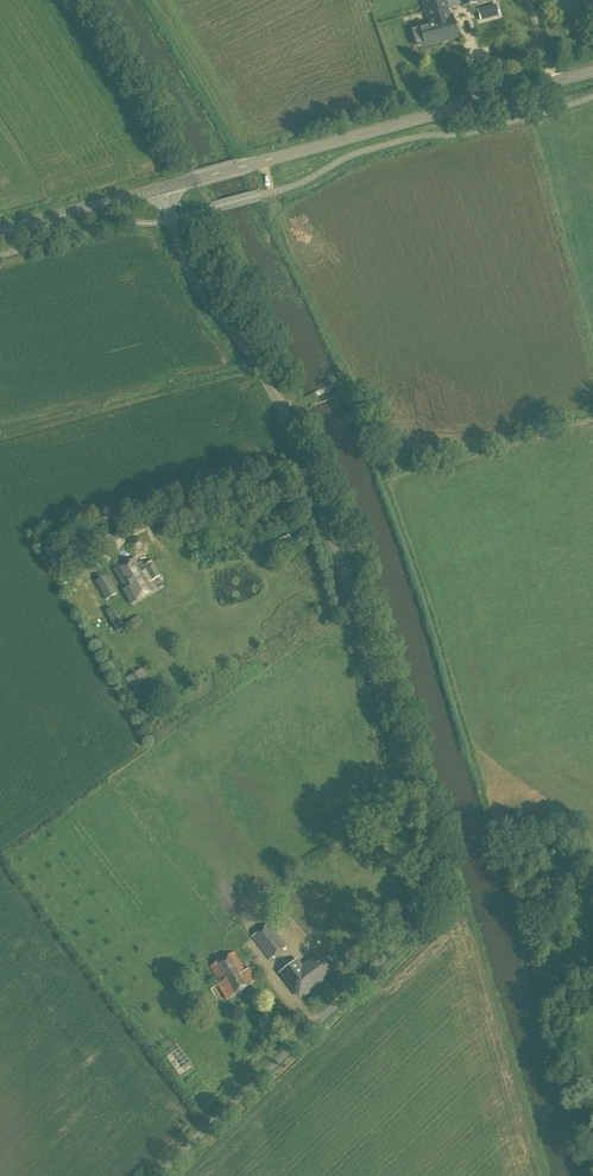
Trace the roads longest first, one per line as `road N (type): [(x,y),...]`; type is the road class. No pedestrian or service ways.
road 1 (unclassified): [(165,1175),(392,955),(415,897),(416,839),(339,557),(271,386),(193,282),(164,188)]
road 2 (tertiary): [(164,188),(592,71)]
road 3 (tertiary): [(0,233),(164,188)]

